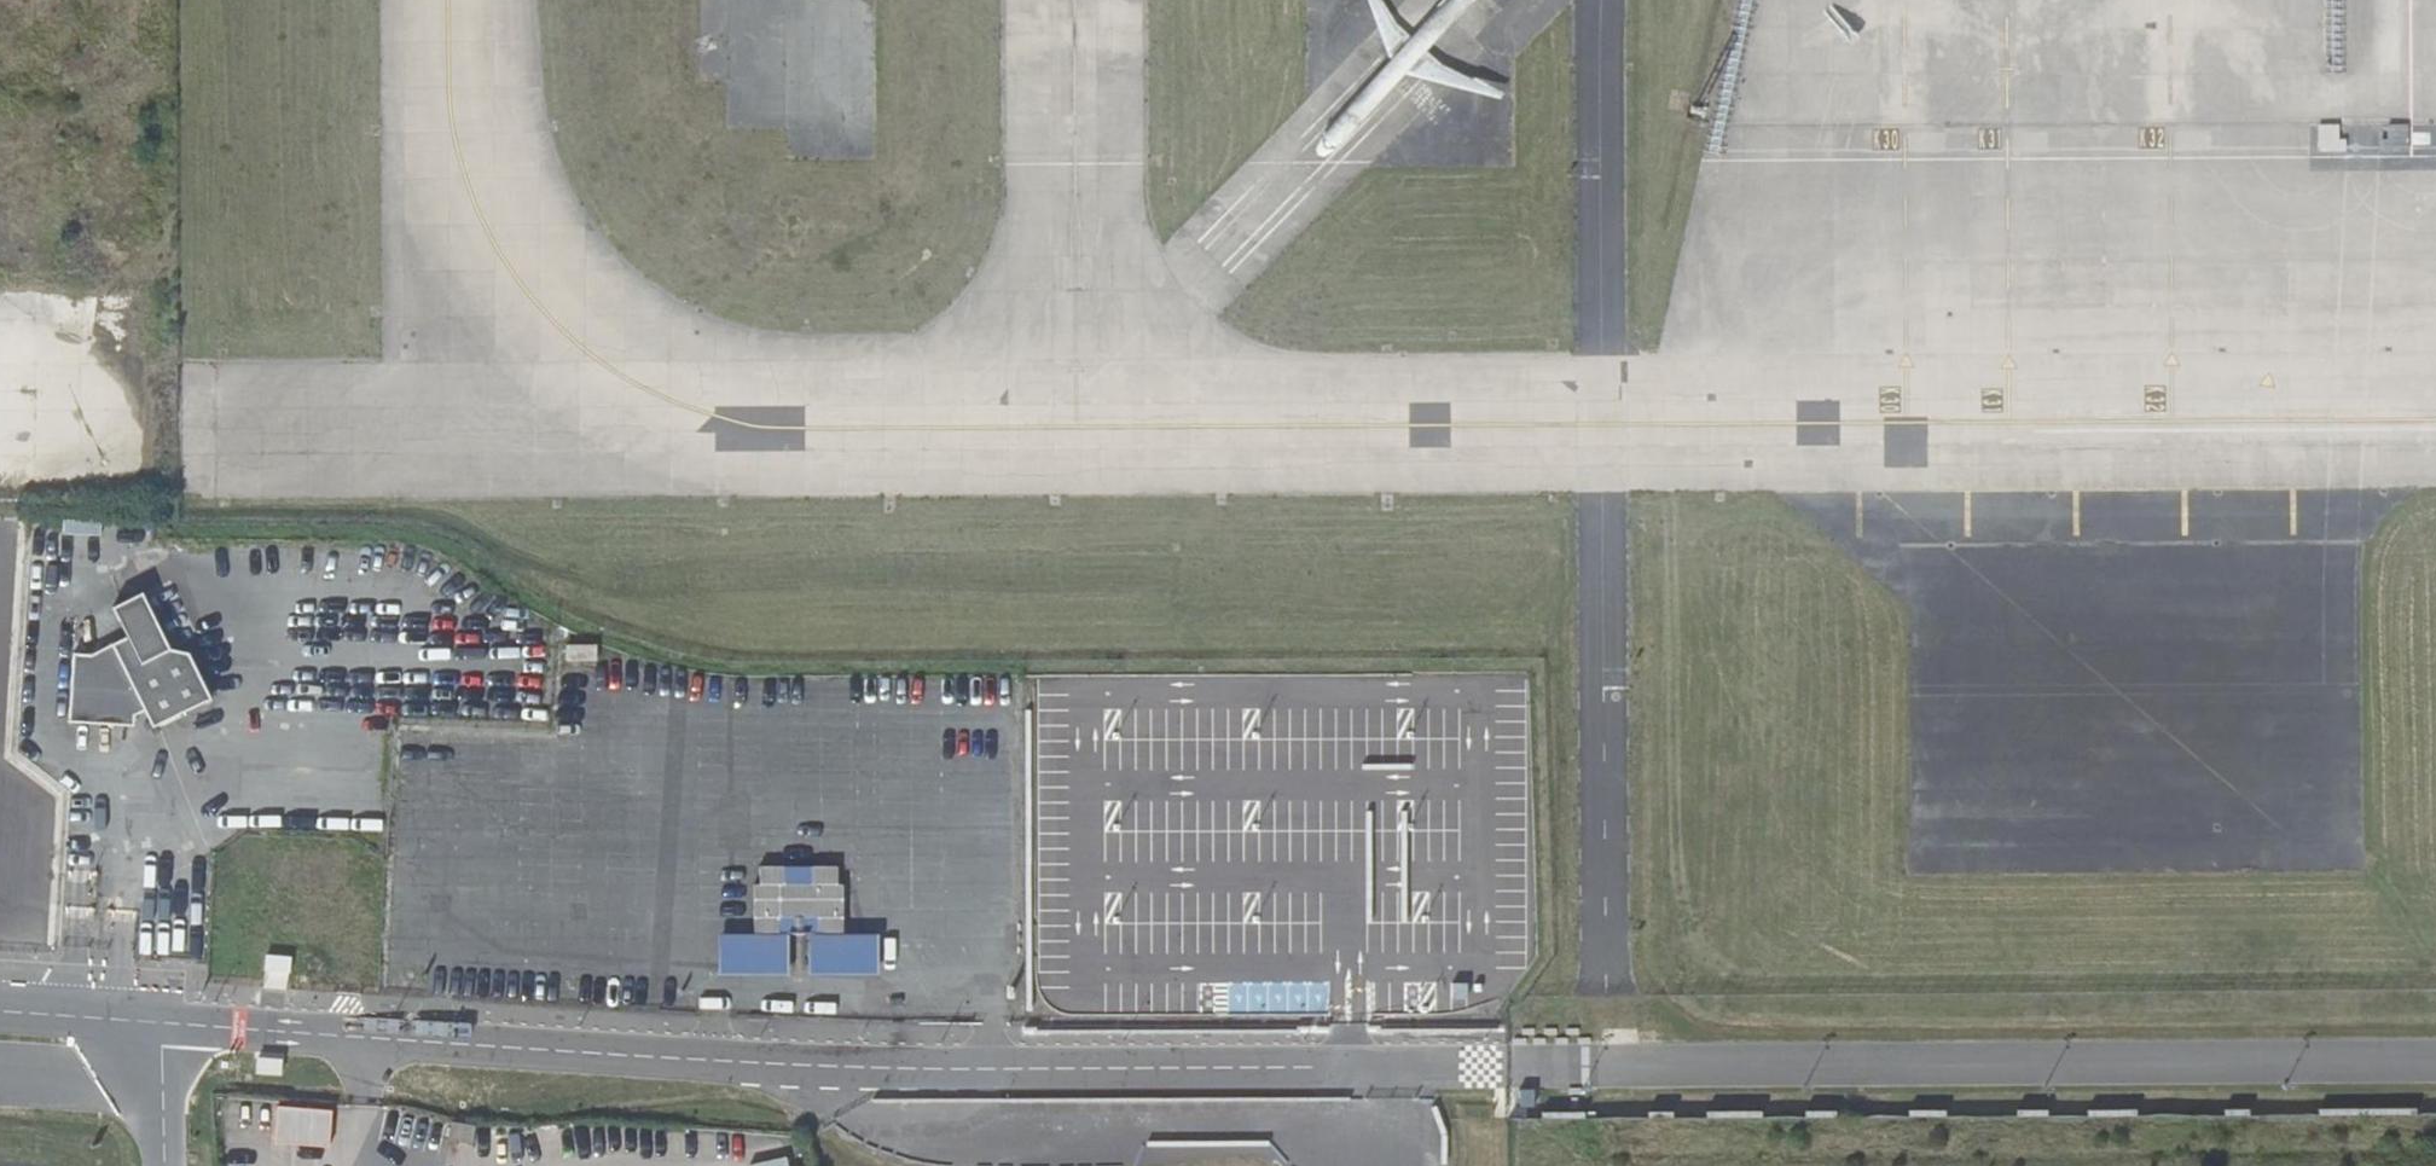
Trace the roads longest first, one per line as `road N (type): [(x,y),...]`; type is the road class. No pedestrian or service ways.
road 1 (unclassified): [(1507,1067),(703,1061),(0,1012)]

